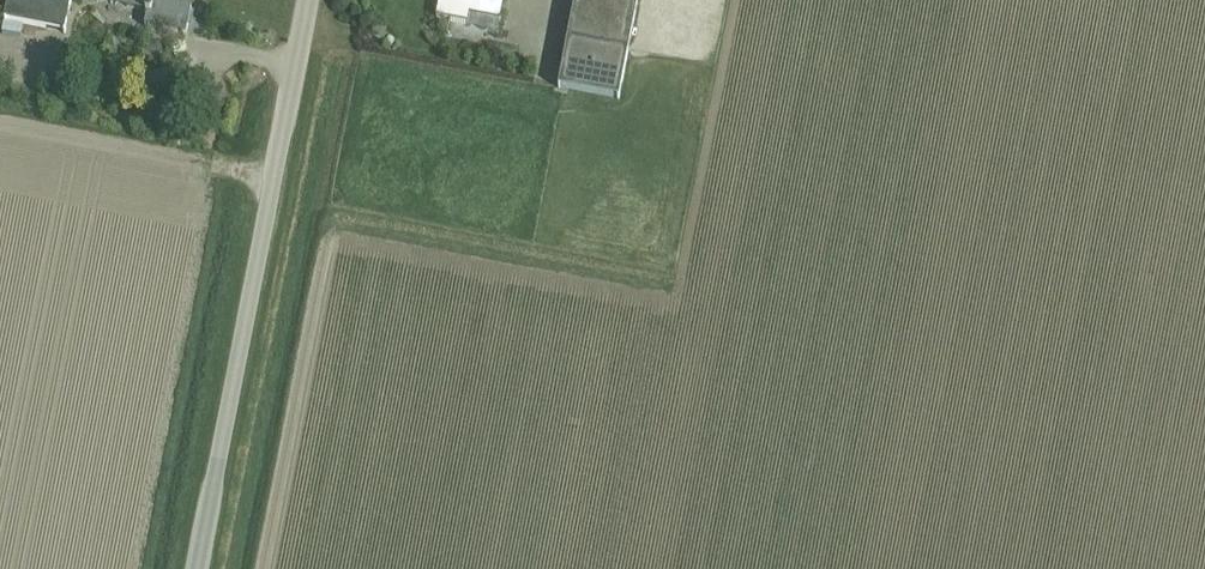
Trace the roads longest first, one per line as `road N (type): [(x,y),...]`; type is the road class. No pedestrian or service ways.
road 1 (unclassified): [(192,568),(306,0)]

